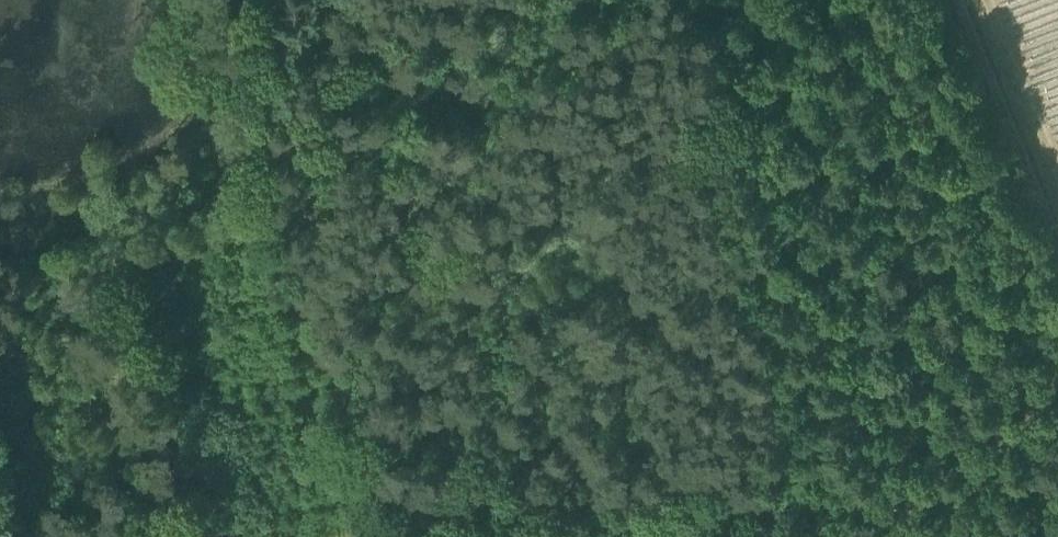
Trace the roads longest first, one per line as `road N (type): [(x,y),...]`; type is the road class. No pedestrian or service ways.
road 1 (track): [(955,0),(1057,245)]

